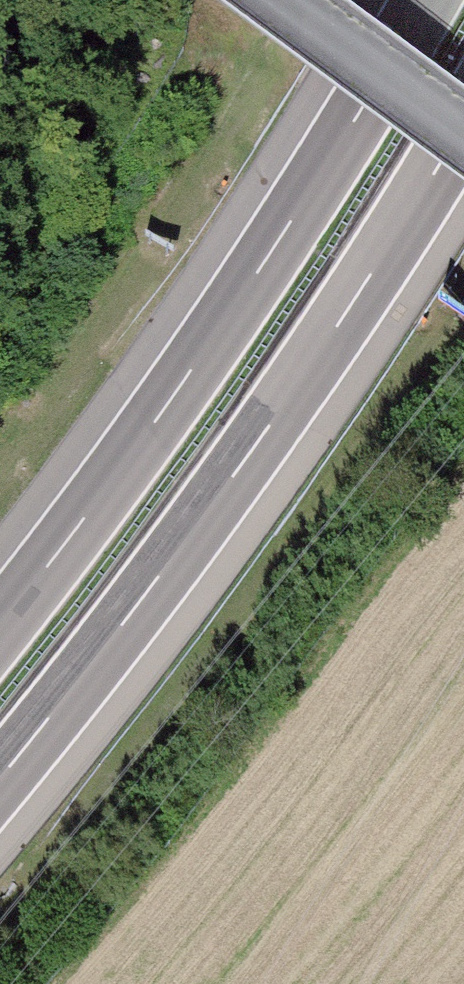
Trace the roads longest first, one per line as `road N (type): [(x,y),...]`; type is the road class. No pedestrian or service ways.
road 1 (motorway): [(0,778),(243,462),(463,123)]
road 2 (motorway): [(426,0),(177,389),(0,625)]
road 3 (track): [(280,0),(463,136)]

